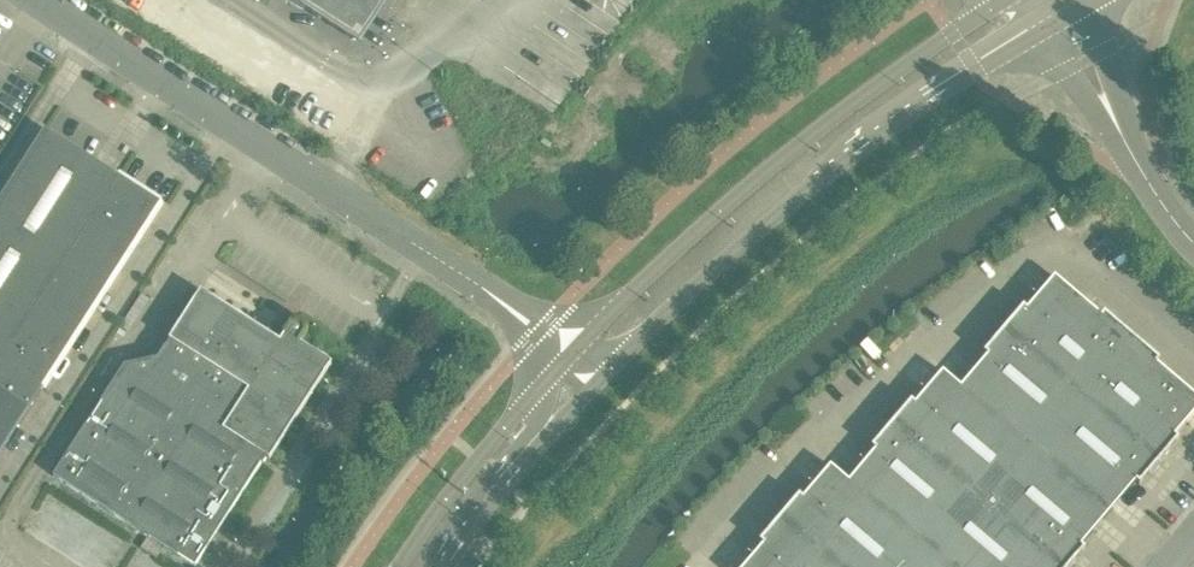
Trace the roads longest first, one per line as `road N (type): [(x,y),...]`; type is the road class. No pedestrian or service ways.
road 1 (unclassified): [(1193,370),(1063,253),(1031,260),(897,362),(707,566)]
road 2 (unclassified): [(569,355),(35,0)]
road 3 (secondary): [(600,383),(822,178),(1066,16)]
road 4 (secondary): [(1008,0),(766,176),(569,355)]
road 5 (secondary): [(569,355),(402,566)]
road 6 (unclassified): [(1193,243),(1124,140),(1066,16)]
road 7 (secondary): [(447,566),(532,453)]

